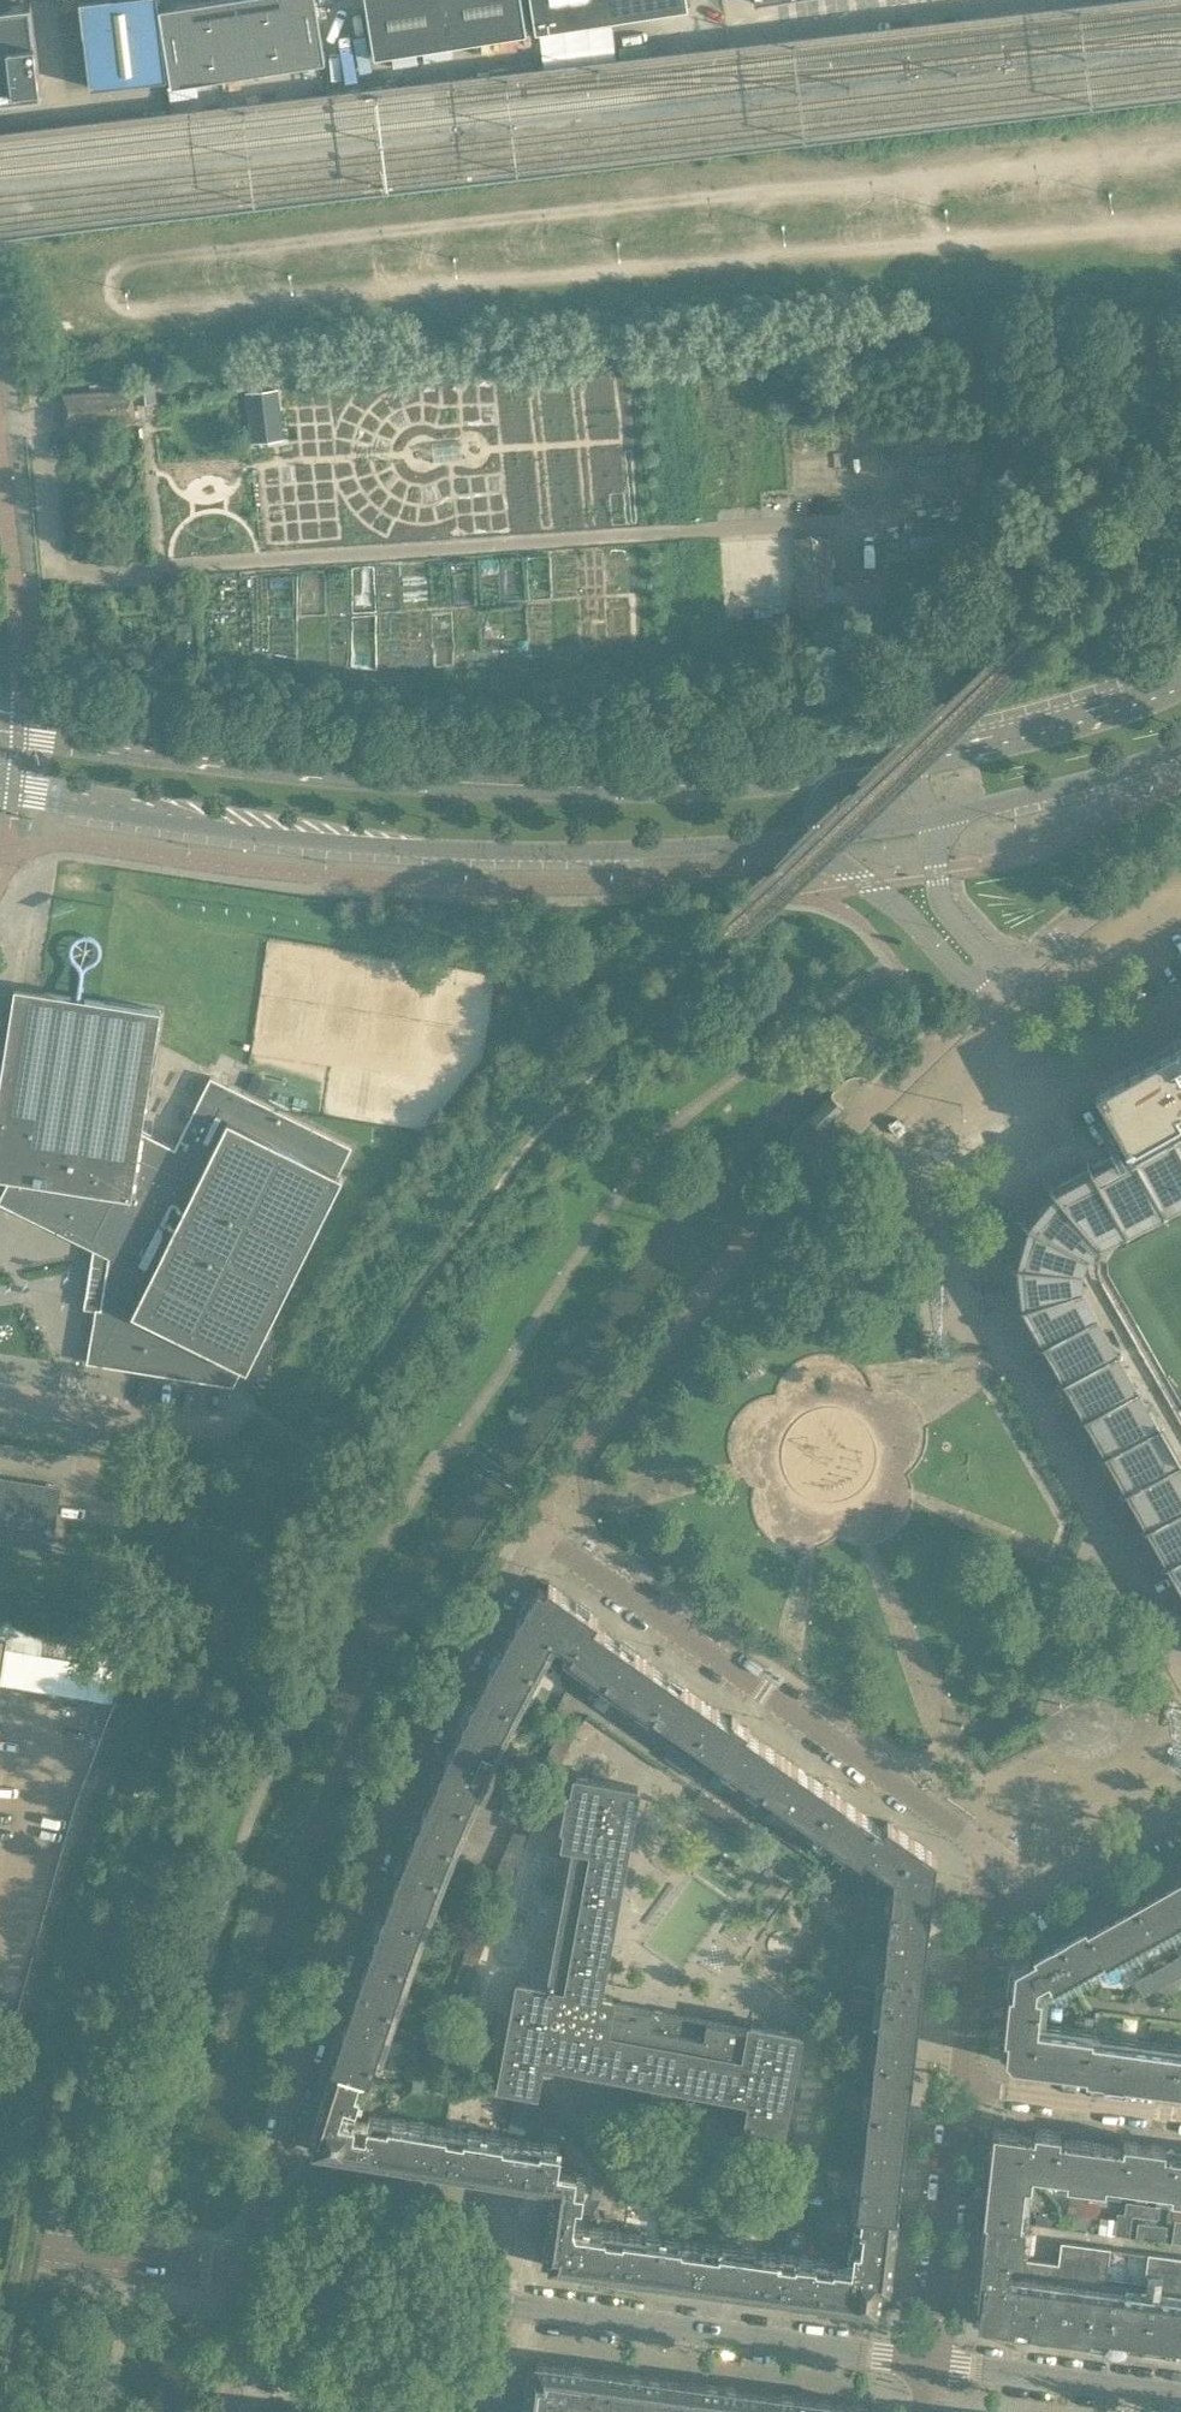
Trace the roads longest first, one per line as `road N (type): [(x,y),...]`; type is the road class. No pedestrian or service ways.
road 1 (residential): [(1003,1878),(962,1831),(539,1533),(463,1651),(397,1797),(296,2081),(249,2273)]
road 2 (secondary): [(835,768),(664,781),(333,773),(0,720)]
road 3 (secondary): [(0,794),(374,840),(512,845),(829,836)]
road 4 (residential): [(926,2363),(249,2273)]
road 5 (secondary): [(1180,679),(908,757)]
road 6 (residential): [(926,2363),(962,2086)]
road 7 (secondary): [(932,818),(1091,778),(1180,745)]
road 8 (residential): [(1180,2396),(926,2363)]
road 9 (residential): [(0,2241),(249,2273)]
road 10 (residential): [(829,836),(842,859),(920,927),(981,1000)]
road 11 (residential): [(1180,843),(1006,978)]
road 12 (residential): [(962,2086),(1180,2115)]
road 13 (residential): [(962,2086),(977,1929),(1003,1878)]
road 14 (residential): [(1180,1807),(1047,1882),(1003,1878)]
road 15 (residential): [(1006,978),(944,905),(932,818)]
road 16 (residential): [(981,1000),(865,1117)]
road 17 (residential): [(230,2411),(249,2273)]

